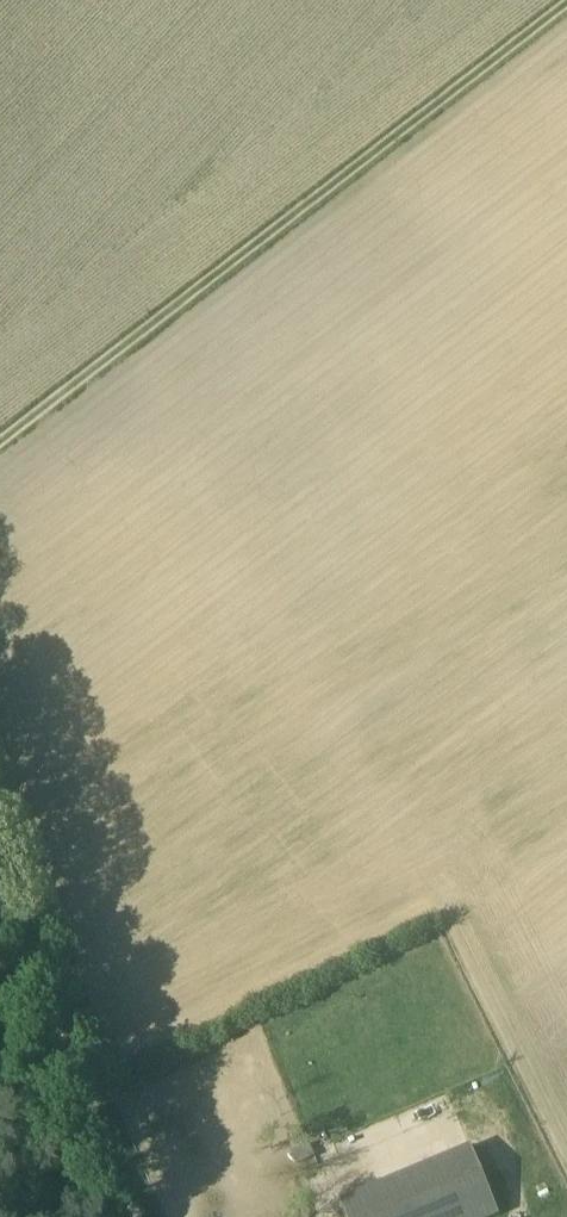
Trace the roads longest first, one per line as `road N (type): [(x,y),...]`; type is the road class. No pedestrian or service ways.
road 1 (track): [(0,440),(566,0)]
road 2 (track): [(135,1216),(0,904)]

